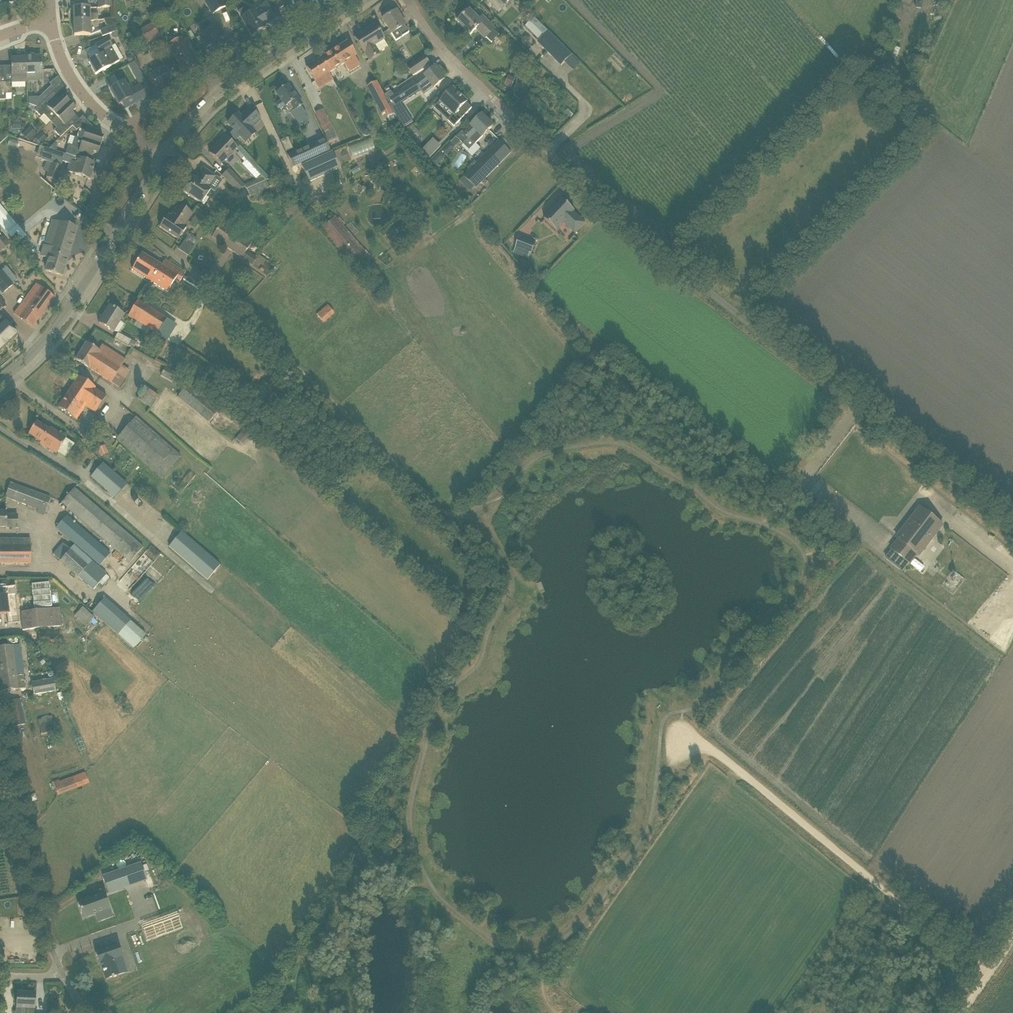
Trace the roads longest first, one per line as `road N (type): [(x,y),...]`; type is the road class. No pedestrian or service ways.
road 1 (unclassified): [(1012,528),(627,227),(493,101),(408,0)]
road 2 (track): [(663,720),(768,795),(990,976)]
road 3 (track): [(474,516),(442,511),(226,303)]
road 4 (unclassified): [(84,1012),(32,905),(0,759)]
road 5 (unclassified): [(160,155),(222,90),(358,0)]
road 6 (unclassified): [(0,378),(61,317),(124,222)]
road 7 (residential): [(160,155),(71,84),(44,19)]
road 8 (unclassified): [(124,222),(226,303)]

